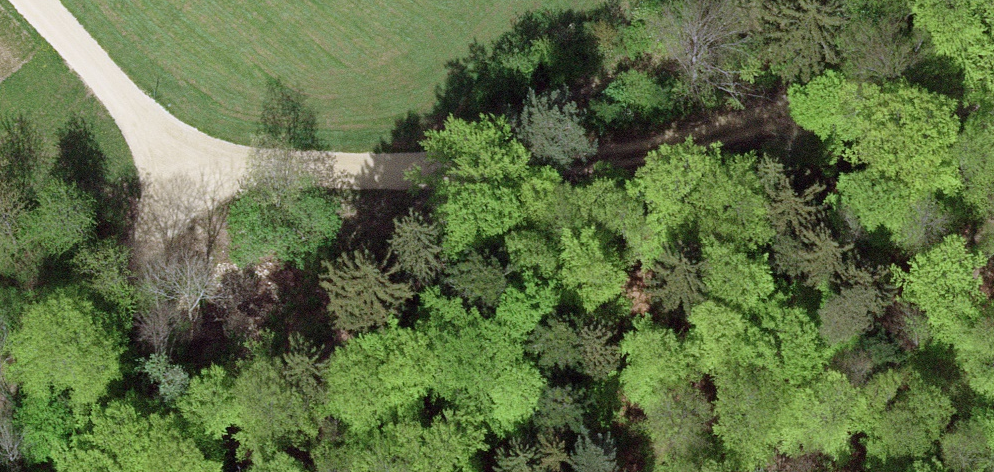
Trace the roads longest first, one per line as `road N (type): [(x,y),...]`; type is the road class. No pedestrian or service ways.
road 1 (track): [(27,0),(197,171),(539,153),(817,105),(993,111)]
road 2 (track): [(467,157),(539,99),(798,0)]
road 3 (track): [(993,234),(771,471)]
road 4 (track): [(197,171),(0,376)]

